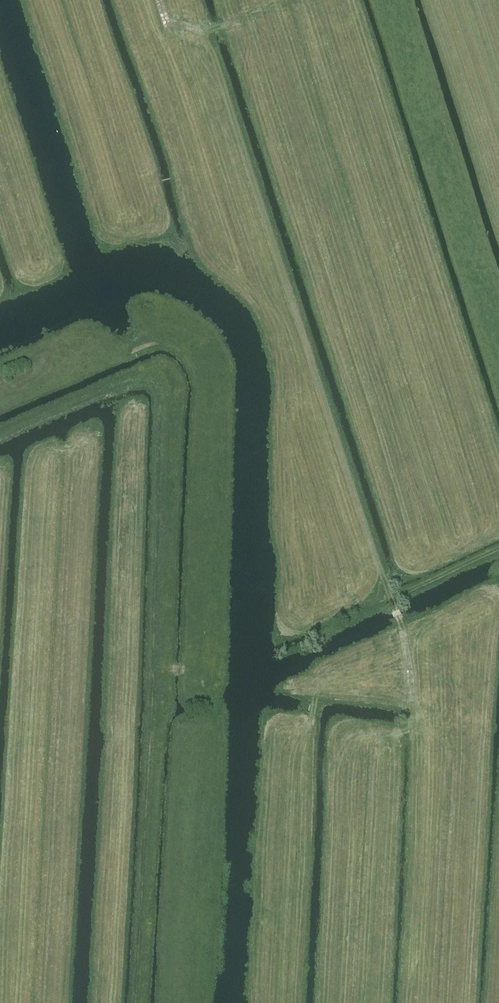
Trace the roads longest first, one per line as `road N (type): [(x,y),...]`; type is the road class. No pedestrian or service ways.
road 1 (track): [(0,440),(154,373),(175,382),(143,1002)]
road 2 (track): [(393,602),(214,41),(202,29),(166,23),(159,0)]

